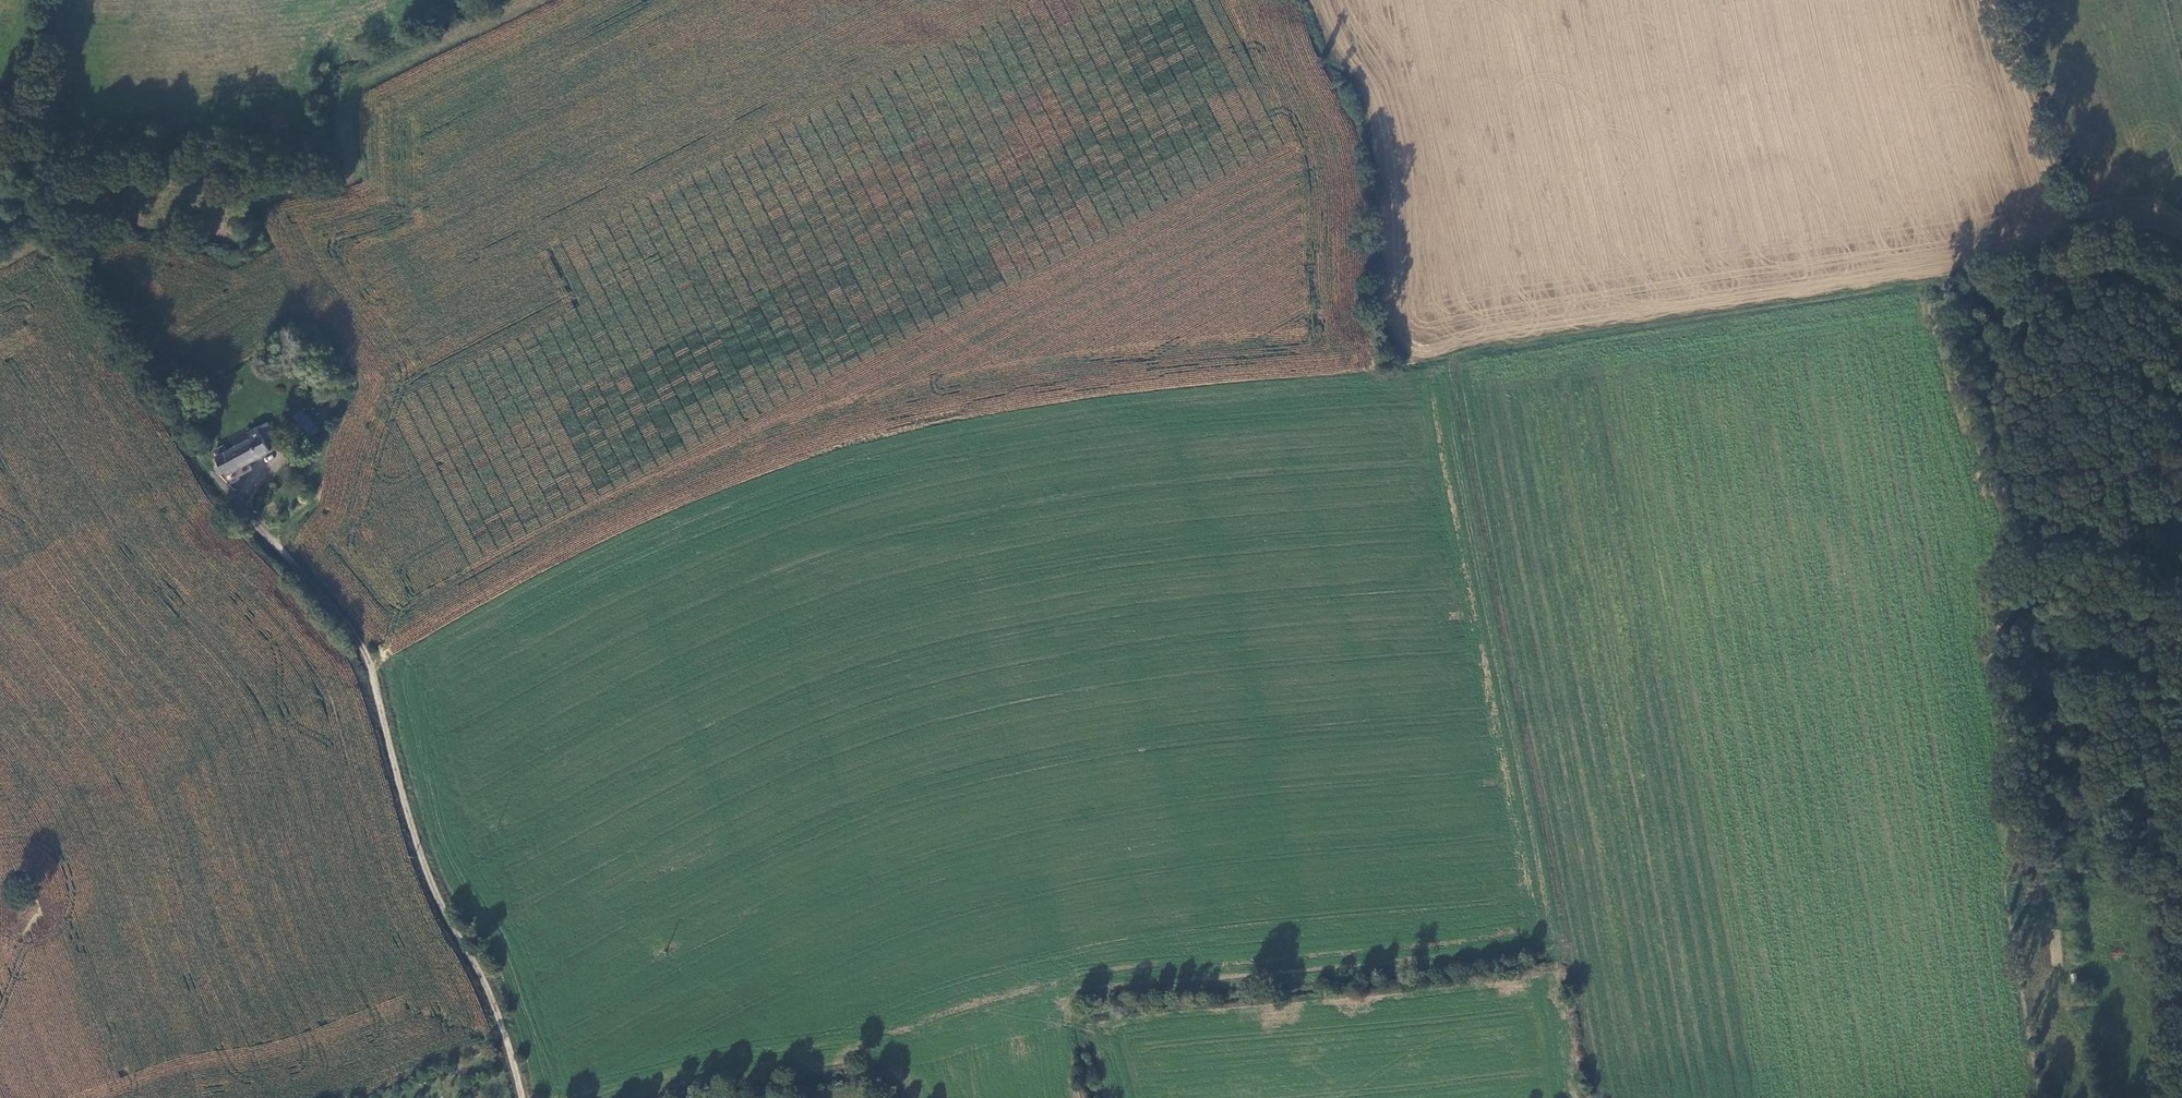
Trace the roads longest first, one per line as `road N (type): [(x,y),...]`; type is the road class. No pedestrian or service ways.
road 1 (track): [(1597,1097),(1580,1037),(1536,714),(1449,345),(1925,273)]
road 2 (unclassified): [(523,1097),(481,963),(410,841),(362,645),(208,468)]
road 3 (track): [(2181,883),(2172,886),(2167,922),(2173,1097)]
road 4 (track): [(706,1097),(825,1069),(876,1070),(900,1097)]

